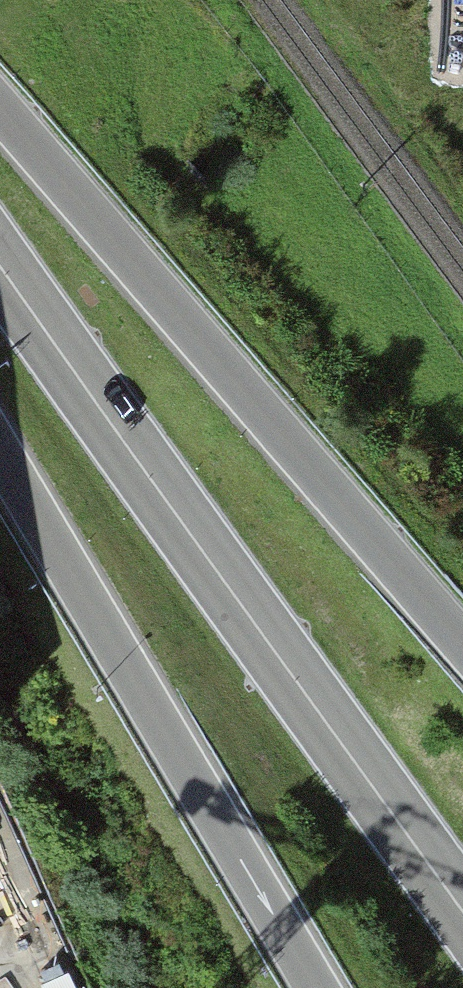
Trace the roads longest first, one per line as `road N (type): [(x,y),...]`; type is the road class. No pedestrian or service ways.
road 1 (trunk): [(0,267),(462,913)]
road 2 (trunk): [(462,643),(0,108)]
road 3 (trunk): [(0,454),(316,987)]

